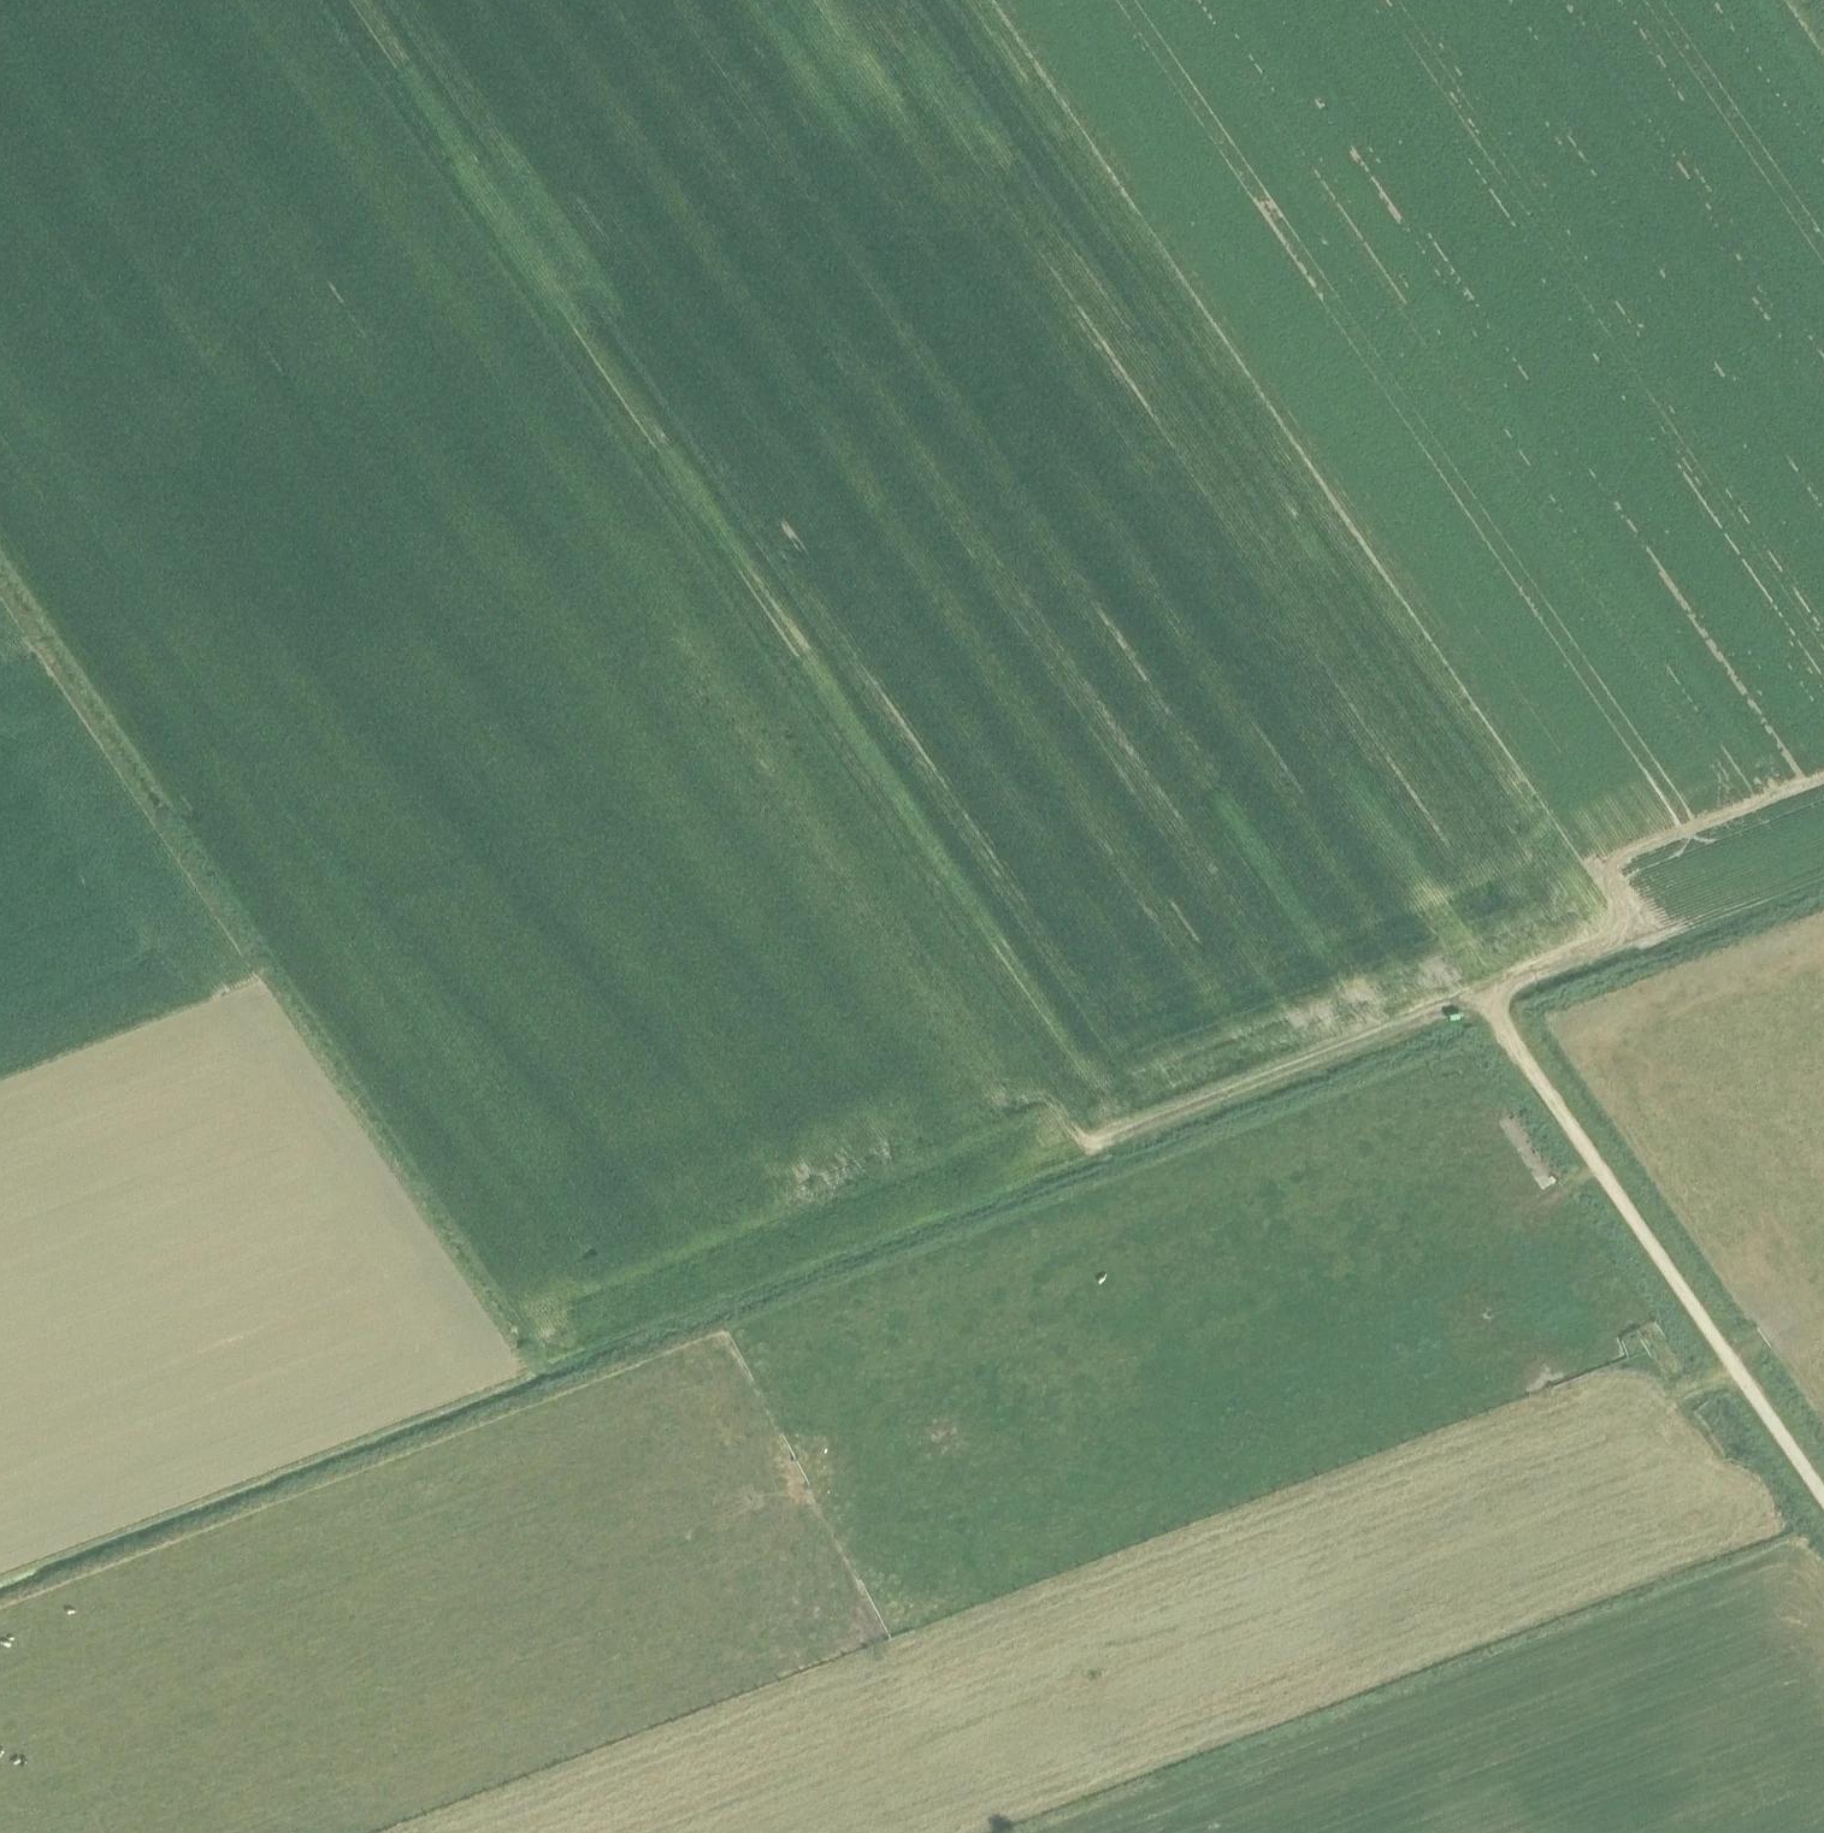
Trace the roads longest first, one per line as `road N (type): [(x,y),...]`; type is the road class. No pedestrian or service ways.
road 1 (track): [(1823,1486),(1493,1006)]

